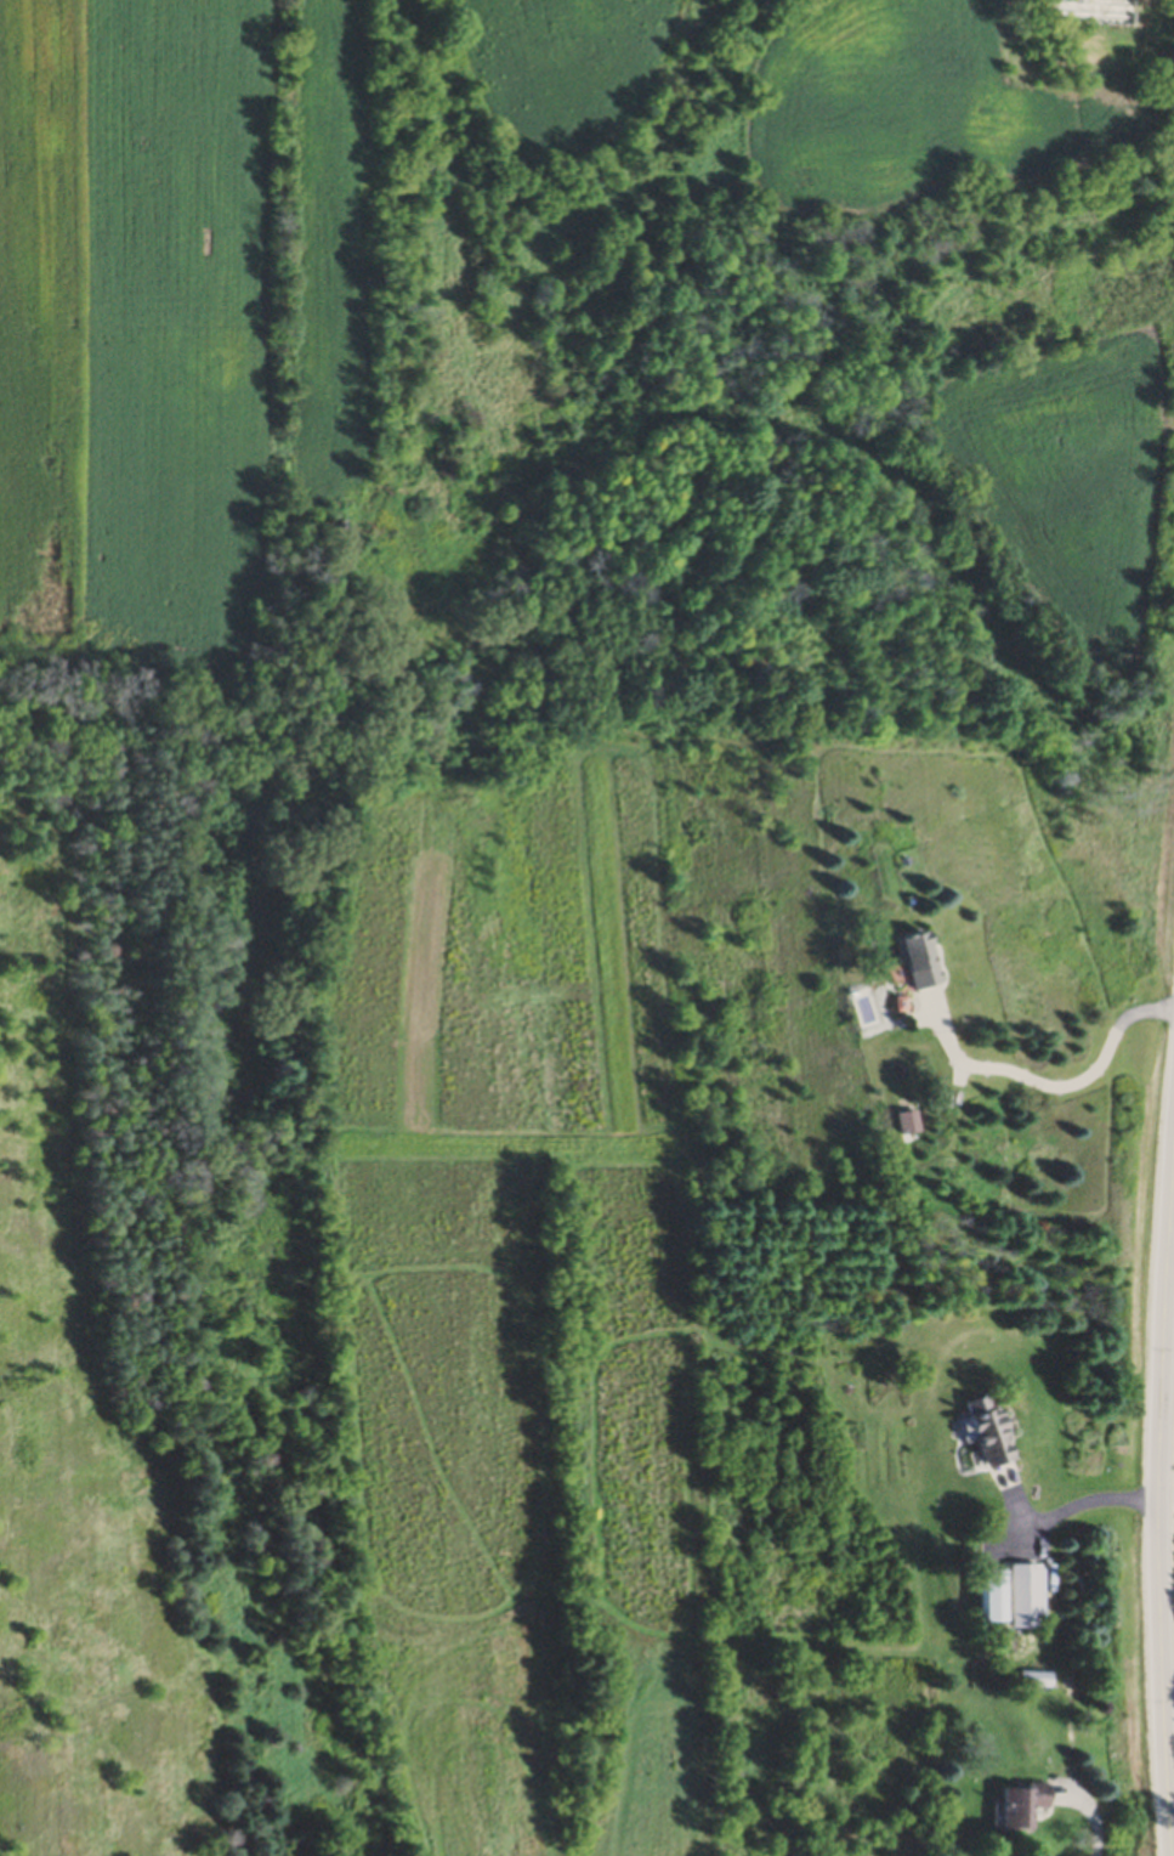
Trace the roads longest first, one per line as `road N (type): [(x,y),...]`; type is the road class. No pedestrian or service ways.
road 1 (secondary): [(1173,1850),(1166,1605),(1173,1234)]

